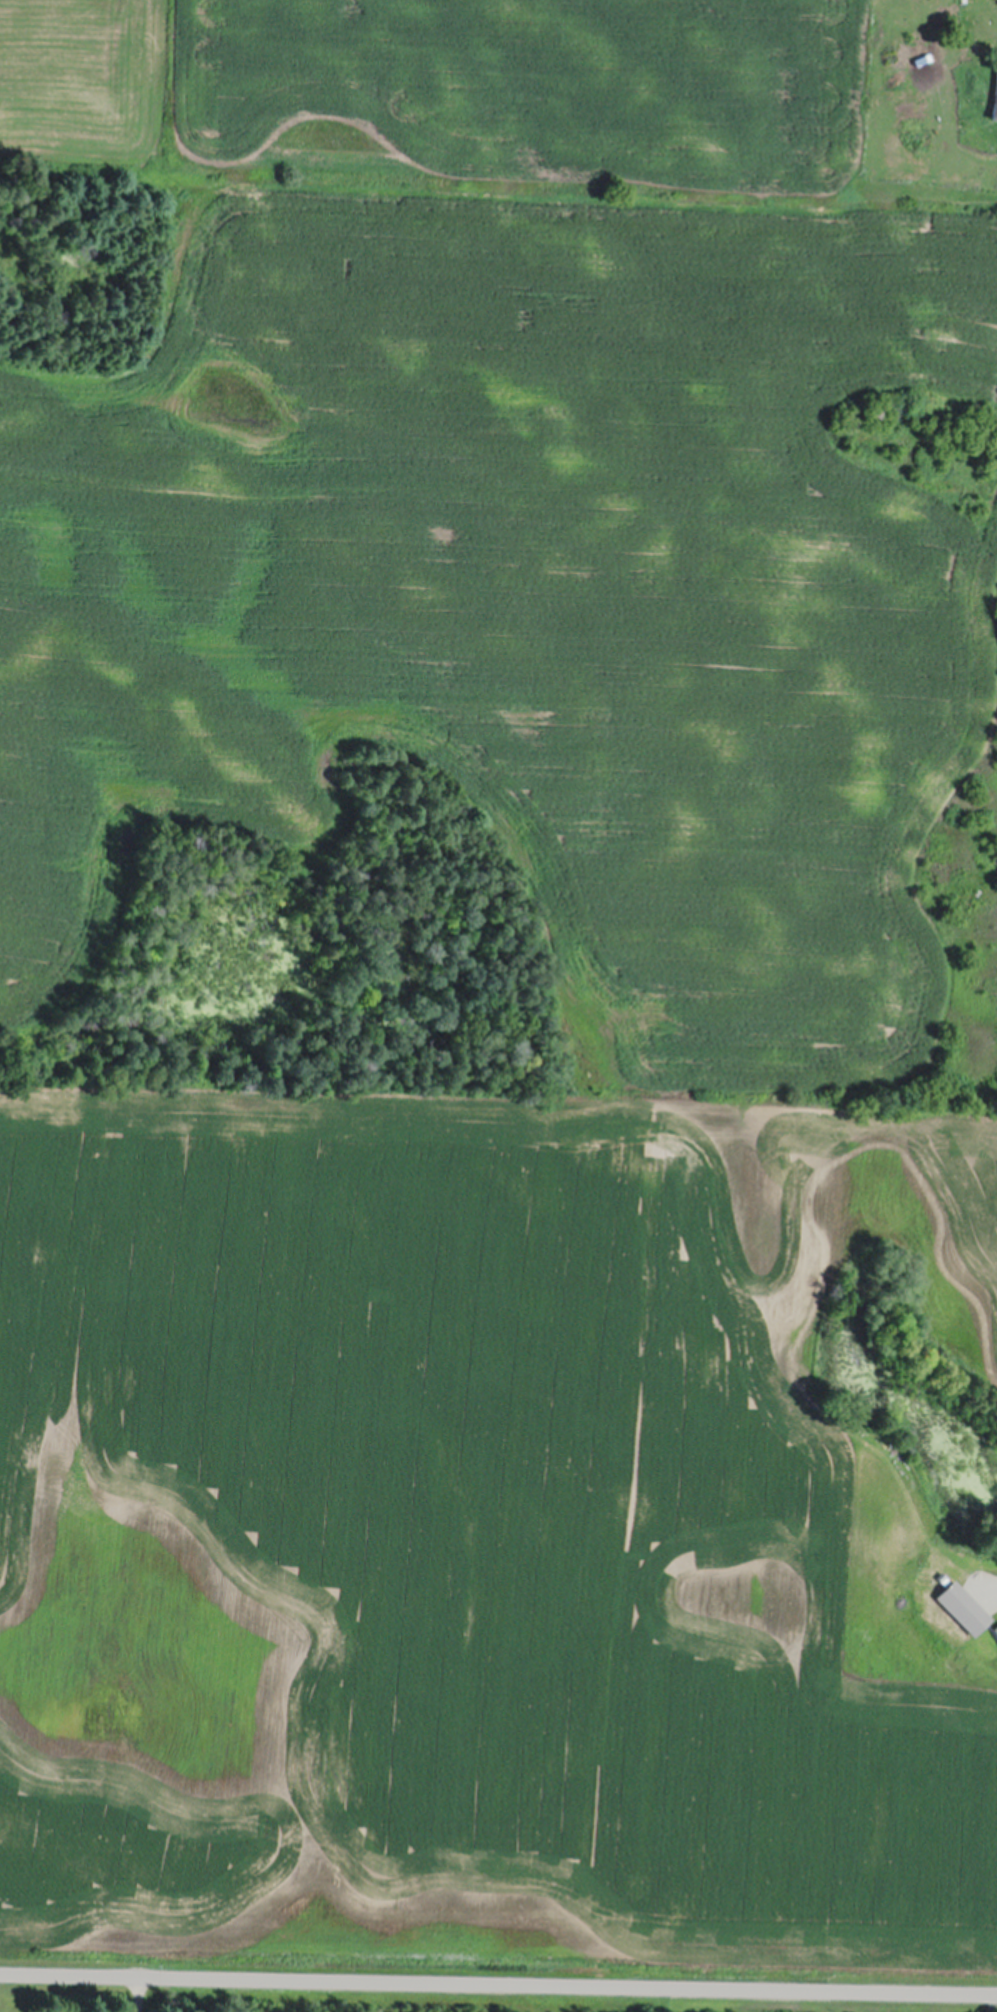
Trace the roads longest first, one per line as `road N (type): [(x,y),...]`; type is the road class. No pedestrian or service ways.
road 1 (residential): [(996,1993),(0,1972)]

